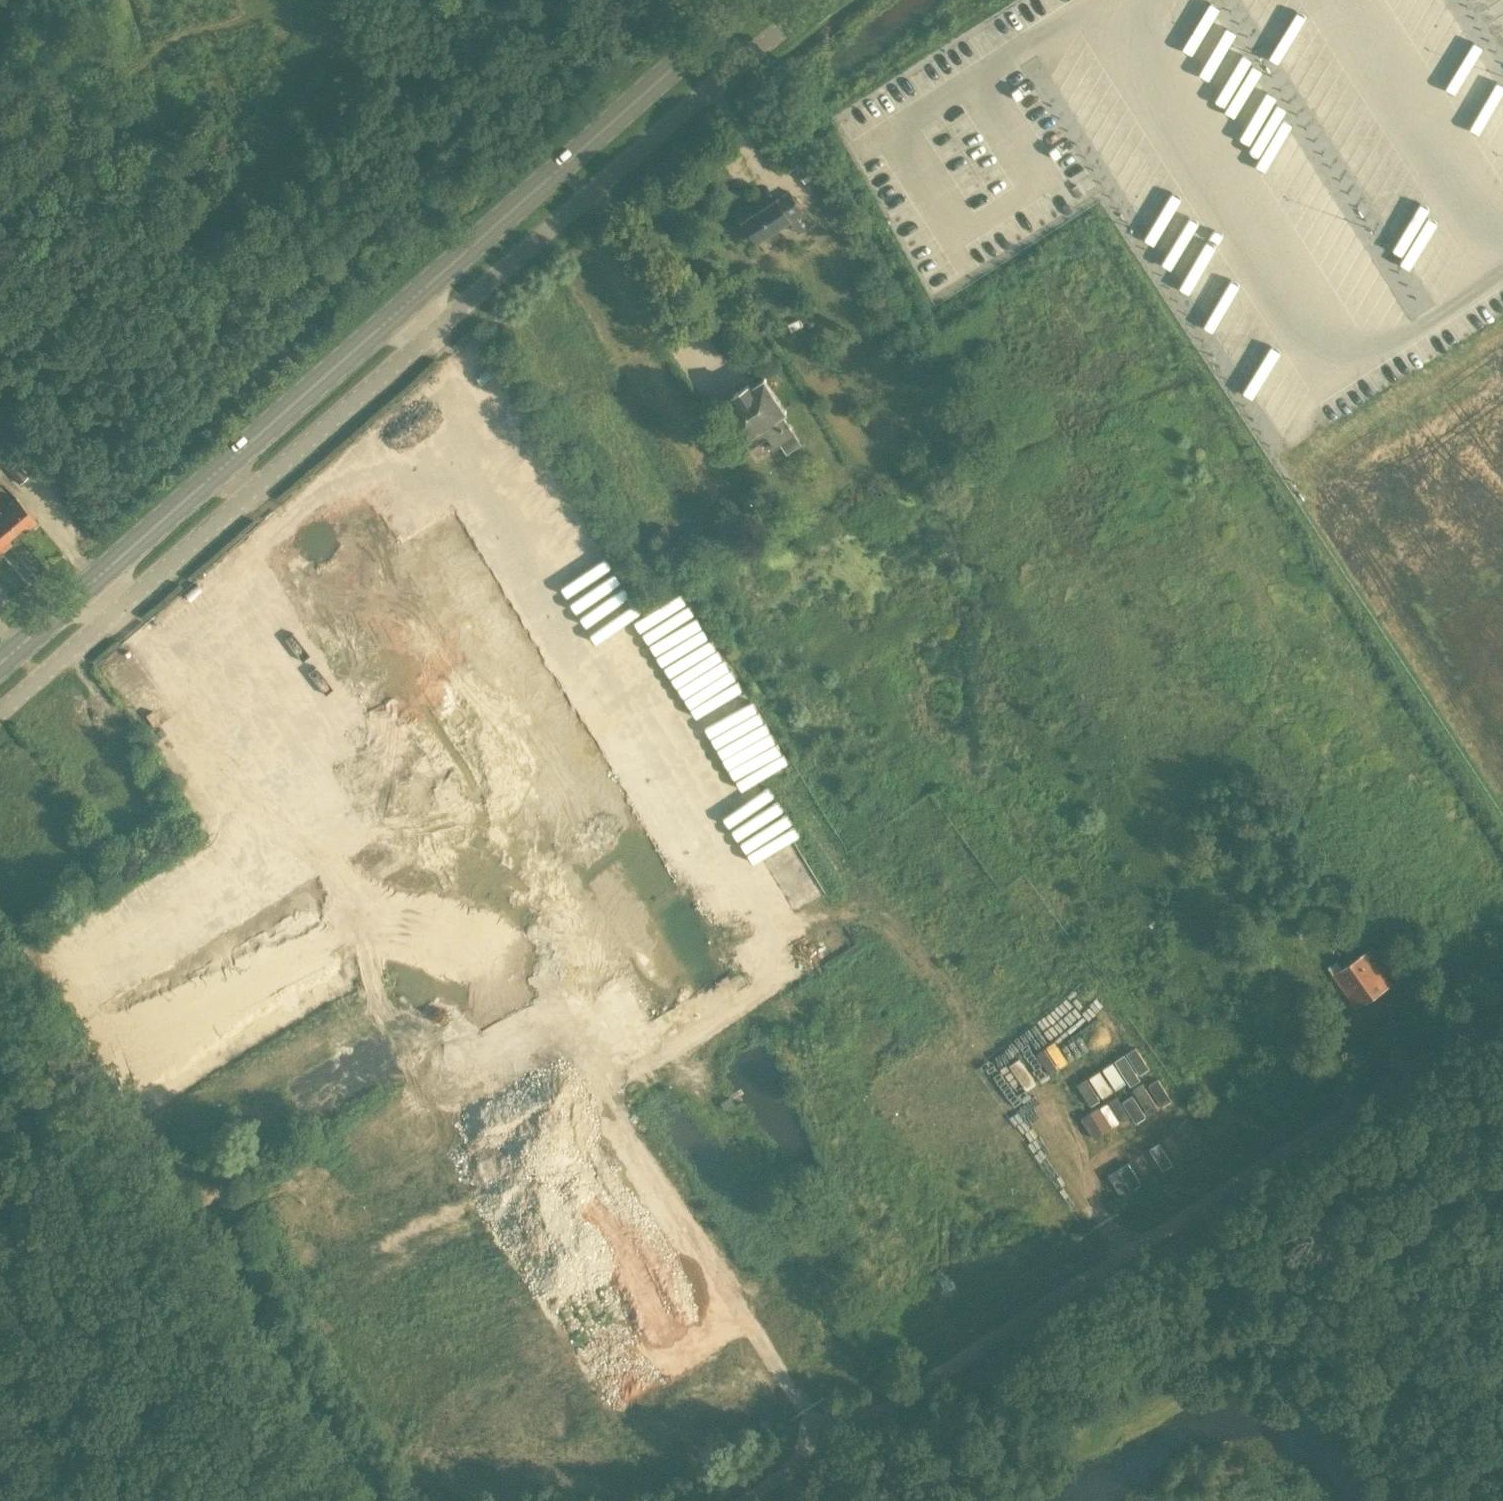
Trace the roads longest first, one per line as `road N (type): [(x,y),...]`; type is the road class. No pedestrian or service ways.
road 1 (unclassified): [(0,717),(592,187),(817,0)]
road 2 (primary): [(0,664),(759,0)]
road 3 (track): [(743,1500),(1236,1184)]
road 4 (track): [(296,0),(343,55),(410,92),(455,134),(508,157),(571,165),(592,187)]
road 5 (track): [(1236,1184),(1502,1014)]
road 6 (track): [(1202,1205),(1191,1370)]

